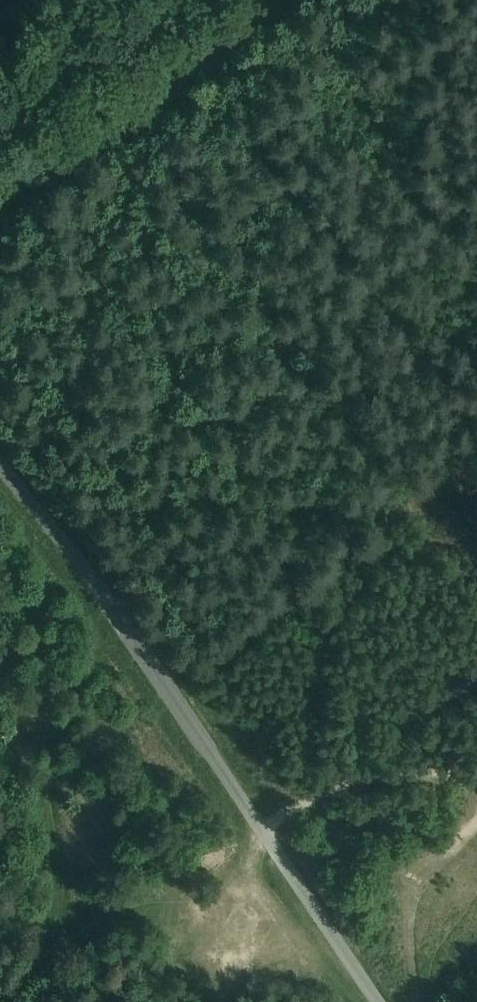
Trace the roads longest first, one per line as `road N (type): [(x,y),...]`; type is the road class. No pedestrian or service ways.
road 1 (unclassified): [(379,1001),(61,538),(0,463)]
road 2 (track): [(0,200),(281,0)]
road 3 (track): [(259,827),(366,777),(476,780)]
road 4 (track): [(476,680),(343,769),(335,785)]

